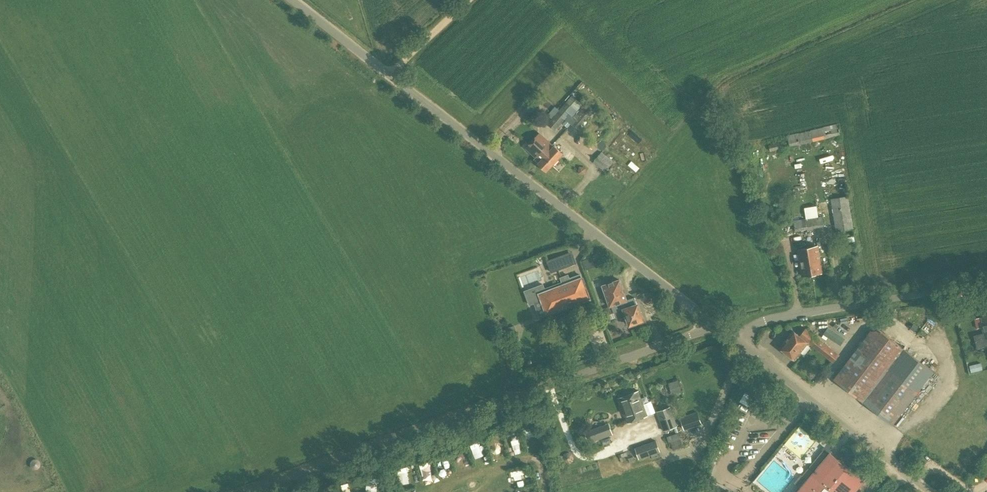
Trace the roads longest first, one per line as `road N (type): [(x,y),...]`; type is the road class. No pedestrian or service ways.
road 1 (unclassified): [(711,322),(294,0)]
road 2 (unclassified): [(711,322),(261,491)]
road 3 (unclassified): [(739,343),(757,323),(797,314),(986,287)]
road 4 (unclassified): [(933,491),(739,343)]

